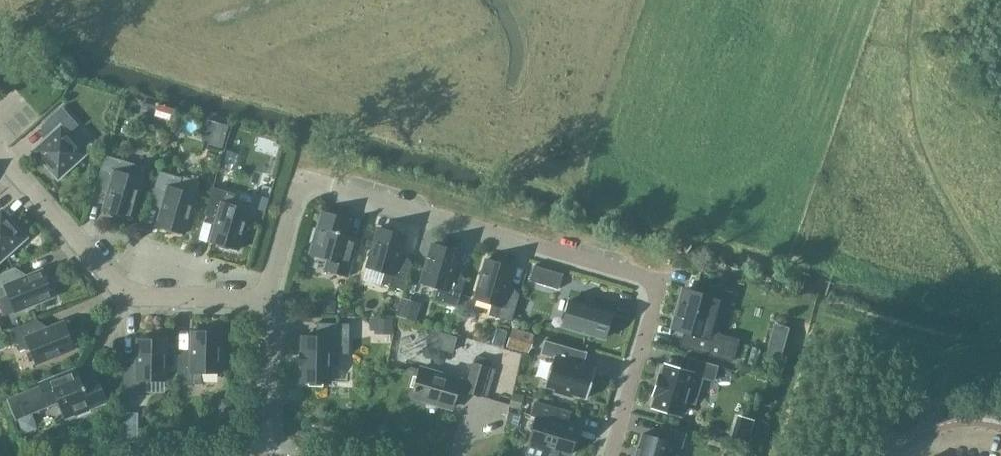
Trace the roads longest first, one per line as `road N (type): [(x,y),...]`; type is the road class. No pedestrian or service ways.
road 1 (residential): [(612,455),(660,287),(301,180),(266,301)]
road 2 (residential): [(266,301),(126,292),(0,154)]
road 3 (residential): [(264,455),(266,301)]
road 4 (tertiary): [(1000,417),(927,423),(883,455)]

